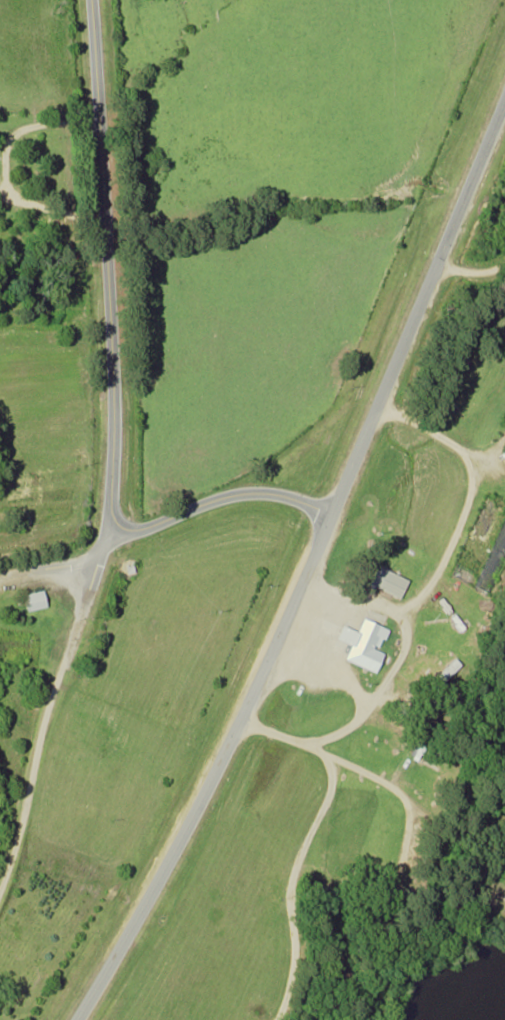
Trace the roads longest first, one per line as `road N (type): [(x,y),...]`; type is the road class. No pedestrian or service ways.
road 1 (tertiary): [(85,1019),(197,823),(286,640),(504,122)]
road 2 (residential): [(91,0),(114,413),(103,531)]
road 3 (residential): [(0,884),(103,531)]
road 4 (residential): [(103,531),(256,491),(340,515)]

